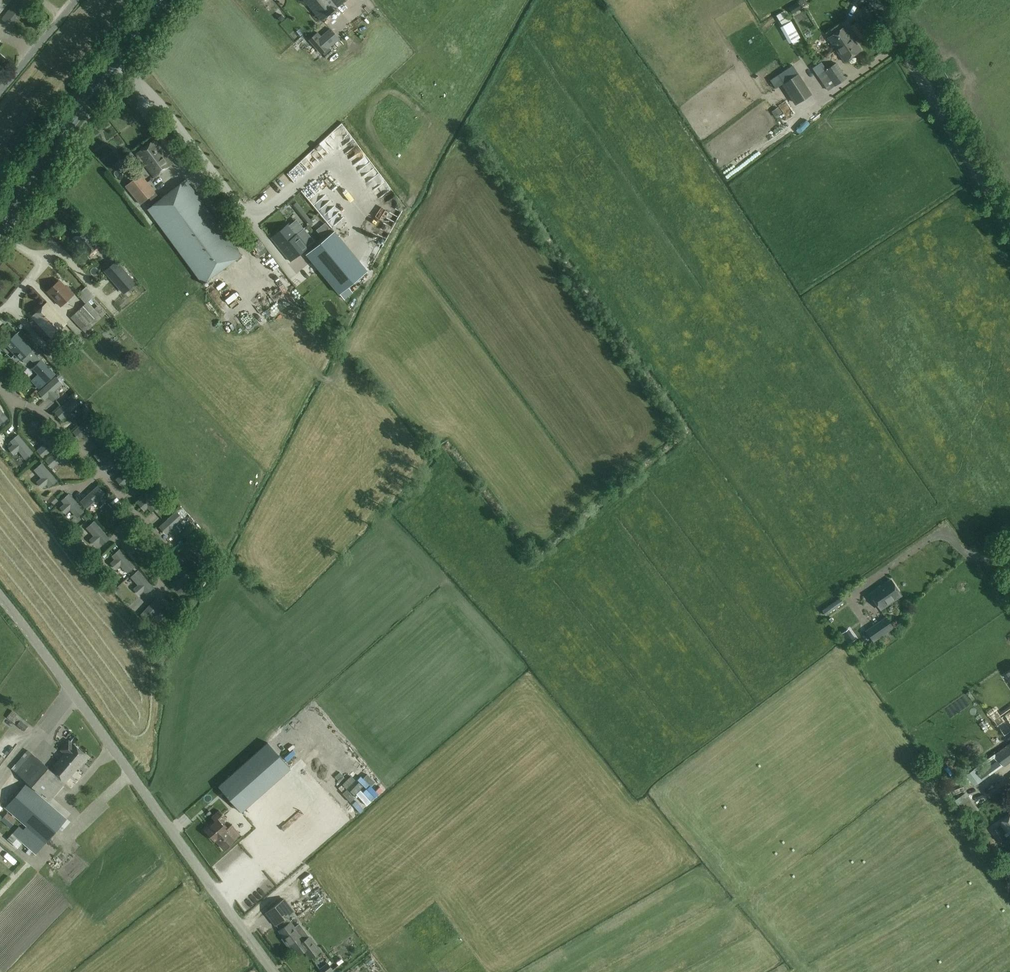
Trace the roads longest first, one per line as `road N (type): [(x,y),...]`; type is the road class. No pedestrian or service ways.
road 1 (unclassified): [(274,971),(0,595)]
road 2 (primary): [(0,220),(160,0)]
road 3 (unclassified): [(1009,228),(874,0)]

